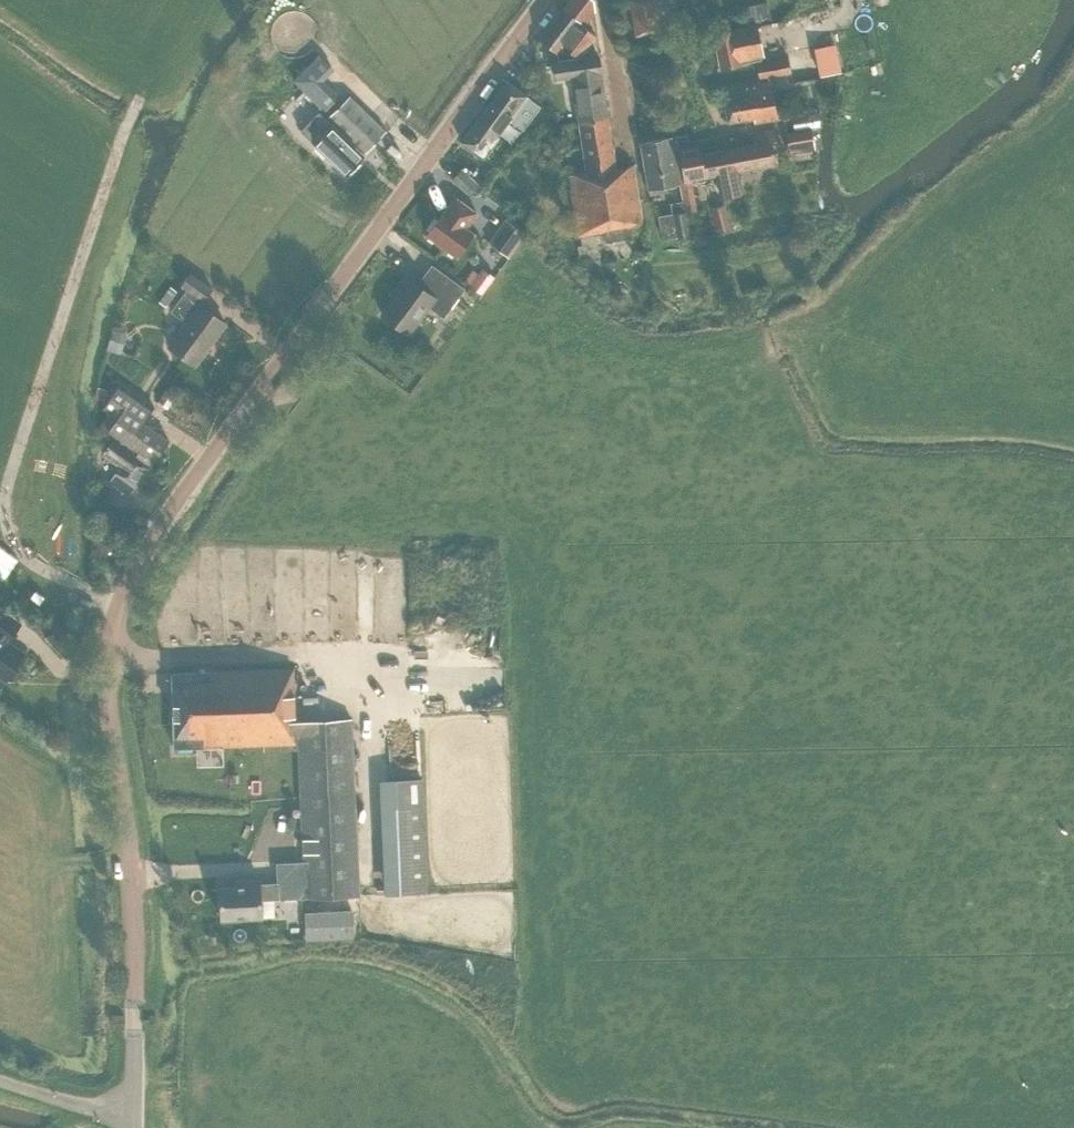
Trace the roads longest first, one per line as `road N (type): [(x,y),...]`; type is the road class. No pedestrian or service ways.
road 1 (tertiary): [(549,0),(155,537),(119,608),(111,713),(132,883),(132,1110)]
road 2 (track): [(119,608),(28,559),(6,510),(123,137),(142,101)]
road 3 (residential): [(707,114),(698,62),(673,49),(616,51)]
road 4 (unclassified): [(132,1110),(77,1105),(0,1080)]

